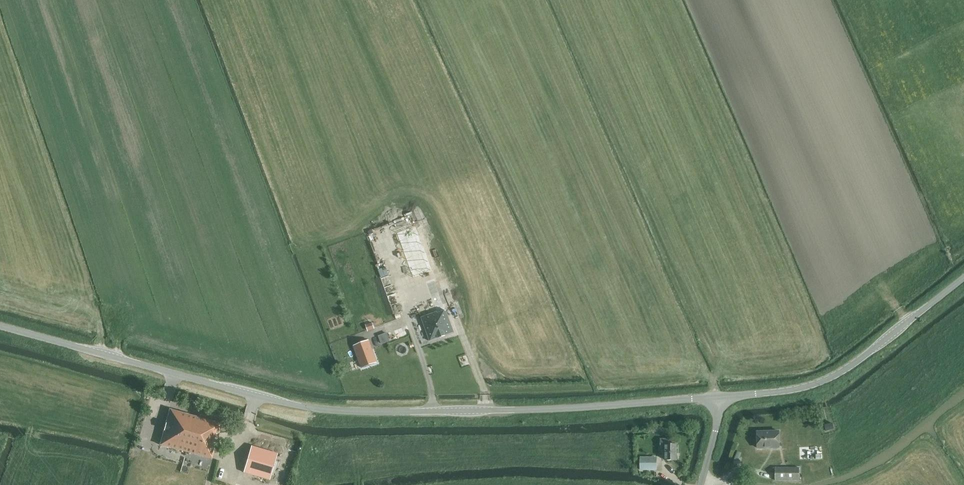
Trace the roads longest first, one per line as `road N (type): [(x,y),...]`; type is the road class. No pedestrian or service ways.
road 1 (unclassified): [(0,326),(333,409),(527,411),(720,397)]
road 2 (unclassified): [(720,397),(818,384),(963,278)]

